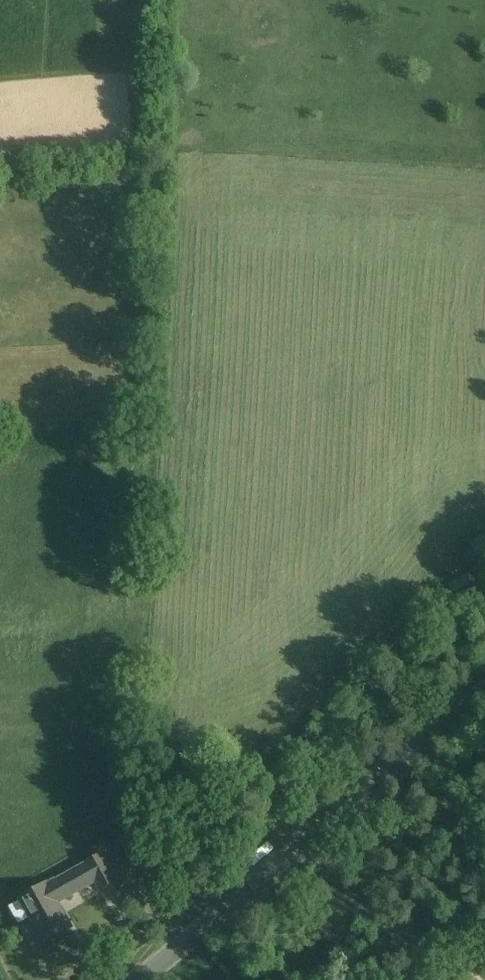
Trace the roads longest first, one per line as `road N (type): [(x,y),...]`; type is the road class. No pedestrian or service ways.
road 1 (unclassified): [(140,979),(484,698)]
road 2 (track): [(472,979),(286,860),(484,867)]

